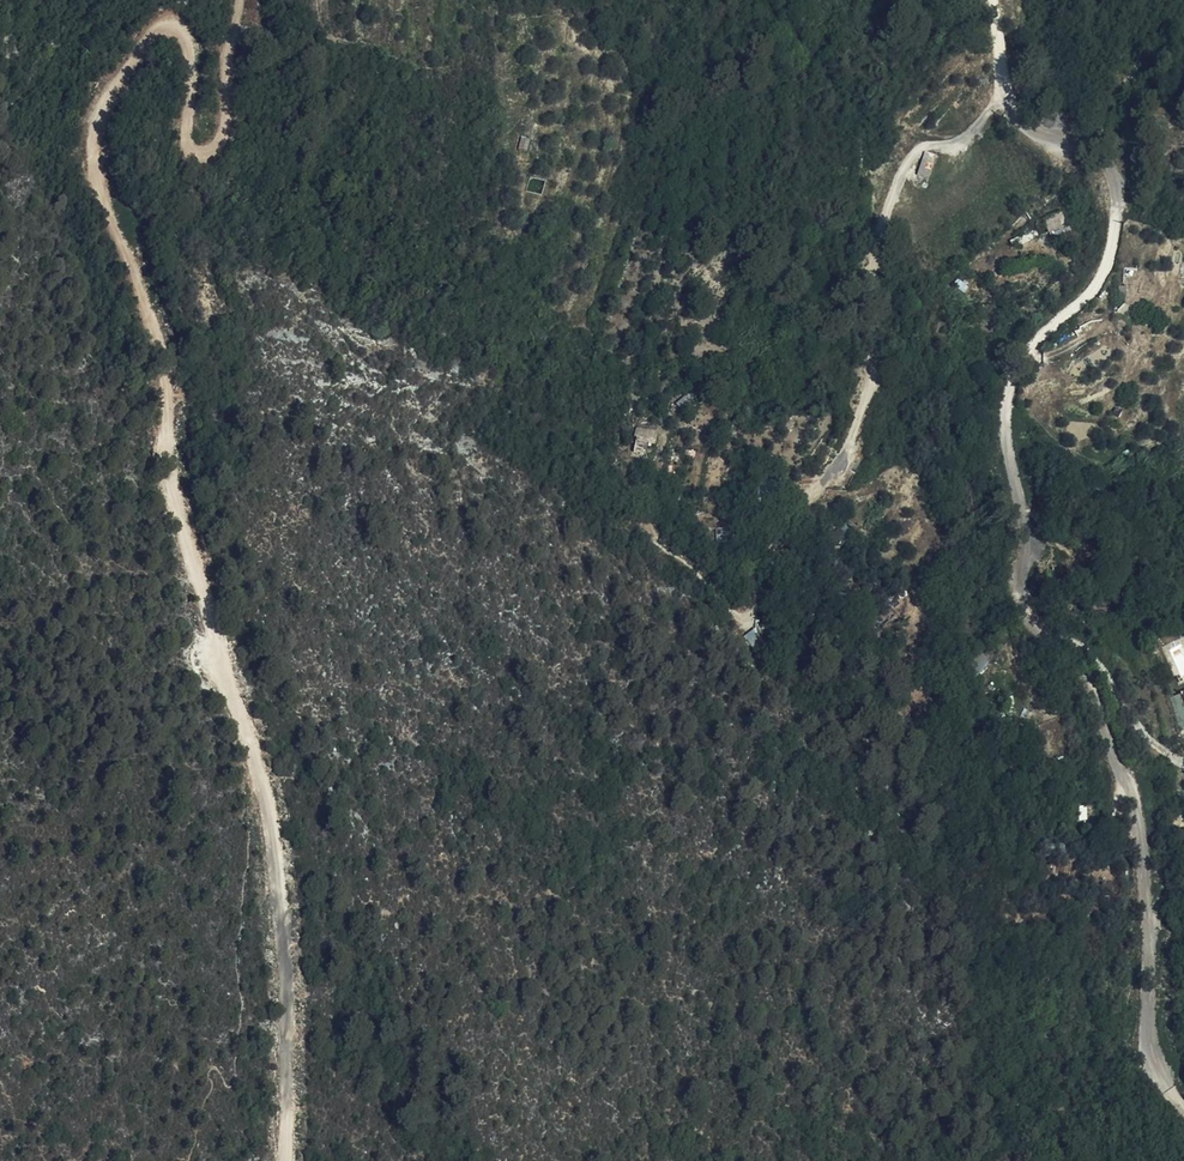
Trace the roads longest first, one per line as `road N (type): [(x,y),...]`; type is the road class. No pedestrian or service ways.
road 1 (track): [(243,0),(228,102),(220,129),(202,148),(188,122),(198,50),(165,26),(144,42),(98,124),(100,192),(140,274),(174,389),(179,521),(250,753),(283,906),(282,1160)]
road 2 (track): [(1183,1107),(1166,1084),(1154,1040),(1131,787),(1096,705),(1030,611),(1026,500),(1007,400),(1027,351),(1092,290),(1113,238),(1115,182),(1098,151),(1023,112),(1003,92),(992,0)]

